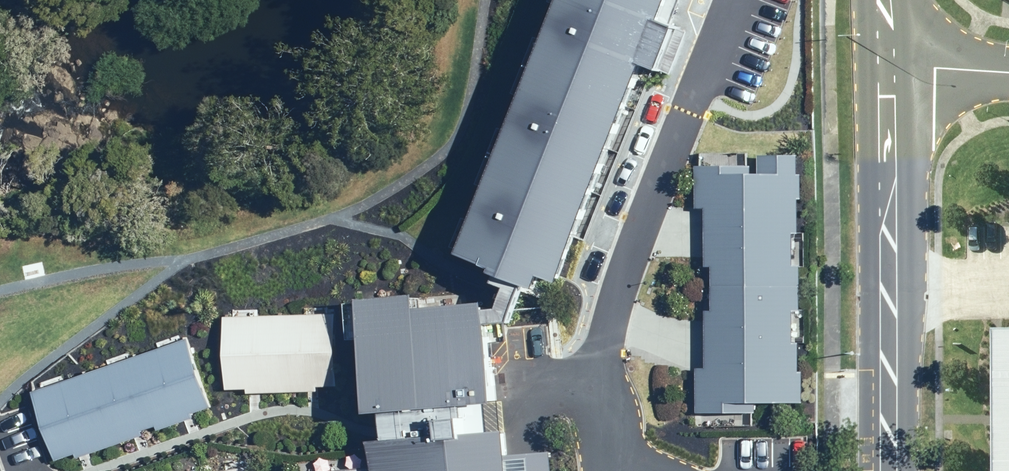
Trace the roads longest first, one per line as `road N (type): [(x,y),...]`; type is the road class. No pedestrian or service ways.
road 1 (tertiary): [(886,67),(888,470)]
road 2 (residential): [(886,67),(1008,75)]

